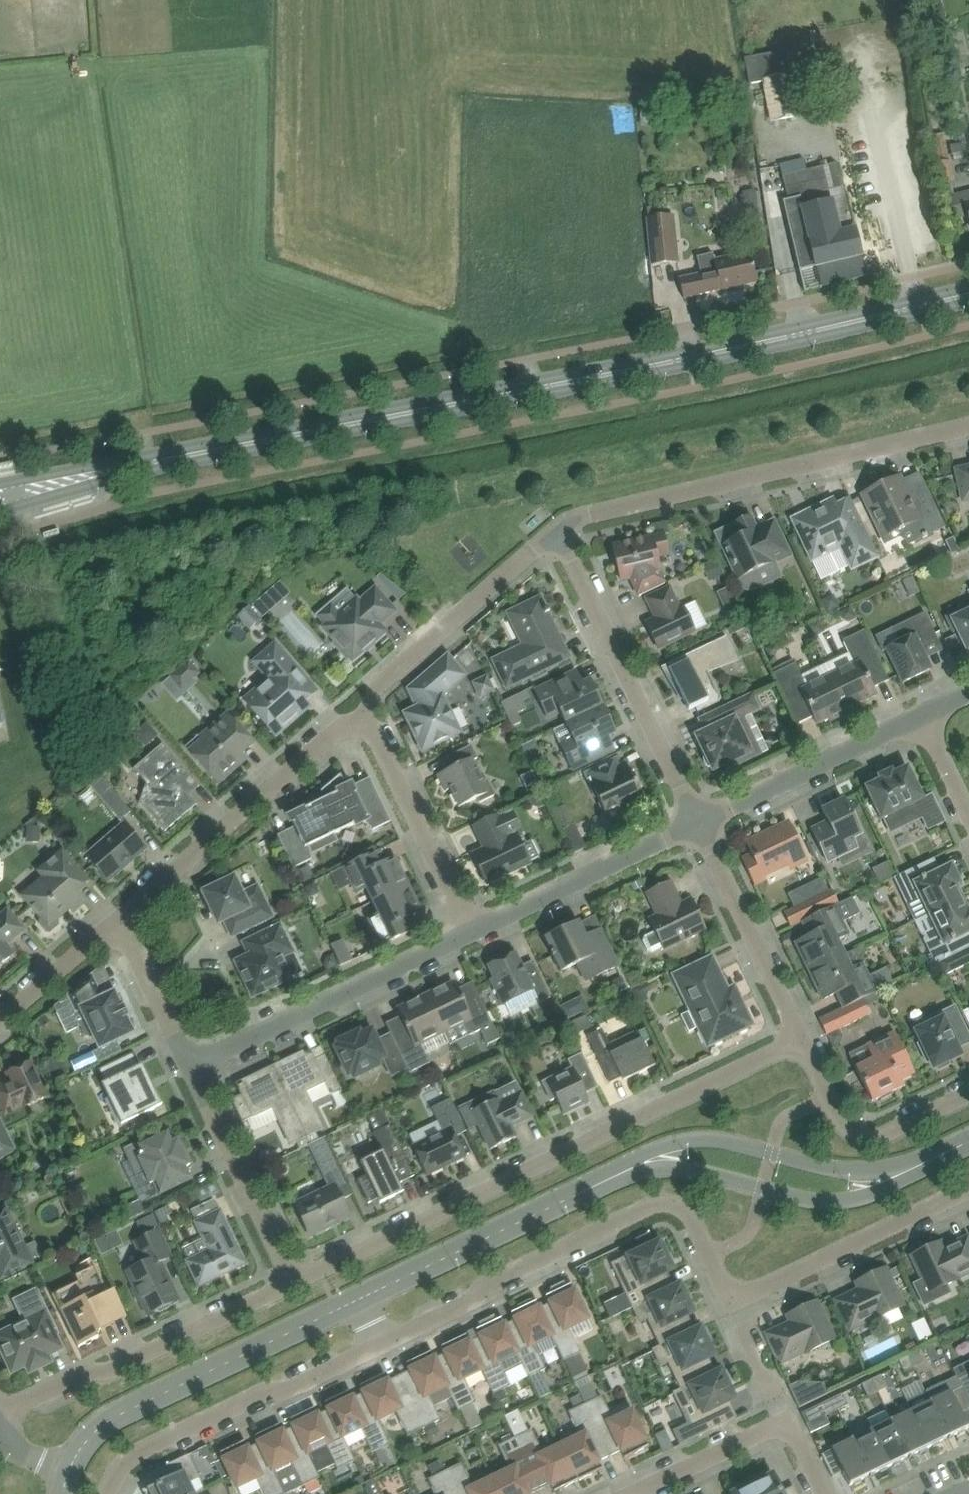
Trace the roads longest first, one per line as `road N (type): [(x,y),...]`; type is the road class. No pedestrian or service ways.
road 1 (secondary): [(0,514),(968,303)]
road 2 (secondary): [(968,290),(0,487)]
road 3 (tertiary): [(359,1300),(635,1168),(688,1154),(720,1157),(852,1187),(883,1184),(968,1143)]
road 4 (residential): [(296,1281),(799,1043)]
road 5 (residential): [(382,1344),(654,1209),(686,1215),(729,1302)]
road 6 (residential): [(968,428),(593,514),(559,533)]
road 7 (tertiary): [(68,1475),(112,1419),(359,1300)]
road 8 (residential): [(0,1417),(296,1281)]
road 9 (residential): [(698,821),(559,533)]
road 10 (residential): [(121,923),(361,712)]
road 11 (residential): [(108,1493),(133,1458),(382,1344)]
road 12 (residential): [(191,1063),(471,931)]
road 13 (residential): [(361,712),(559,533)]
road 14 (residential): [(729,1302),(968,1187)]
road 15 (residential): [(471,931),(698,821)]
road 16 (residential): [(698,821),(921,717)]
road 17 (residential): [(471,931),(361,712)]
road 18 (residential): [(799,1043),(698,821)]
road 19 (residential): [(296,1281),(191,1063)]
road 20 (residential): [(799,1043),(847,1128),(867,1140),(968,1096)]
road 21 (residential): [(635,1493),(787,1422)]
road 22 (residential): [(0,1026),(121,923)]
road 23 (residential): [(191,1063),(121,923)]
road 24 (residential): [(787,1422),(729,1302)]

